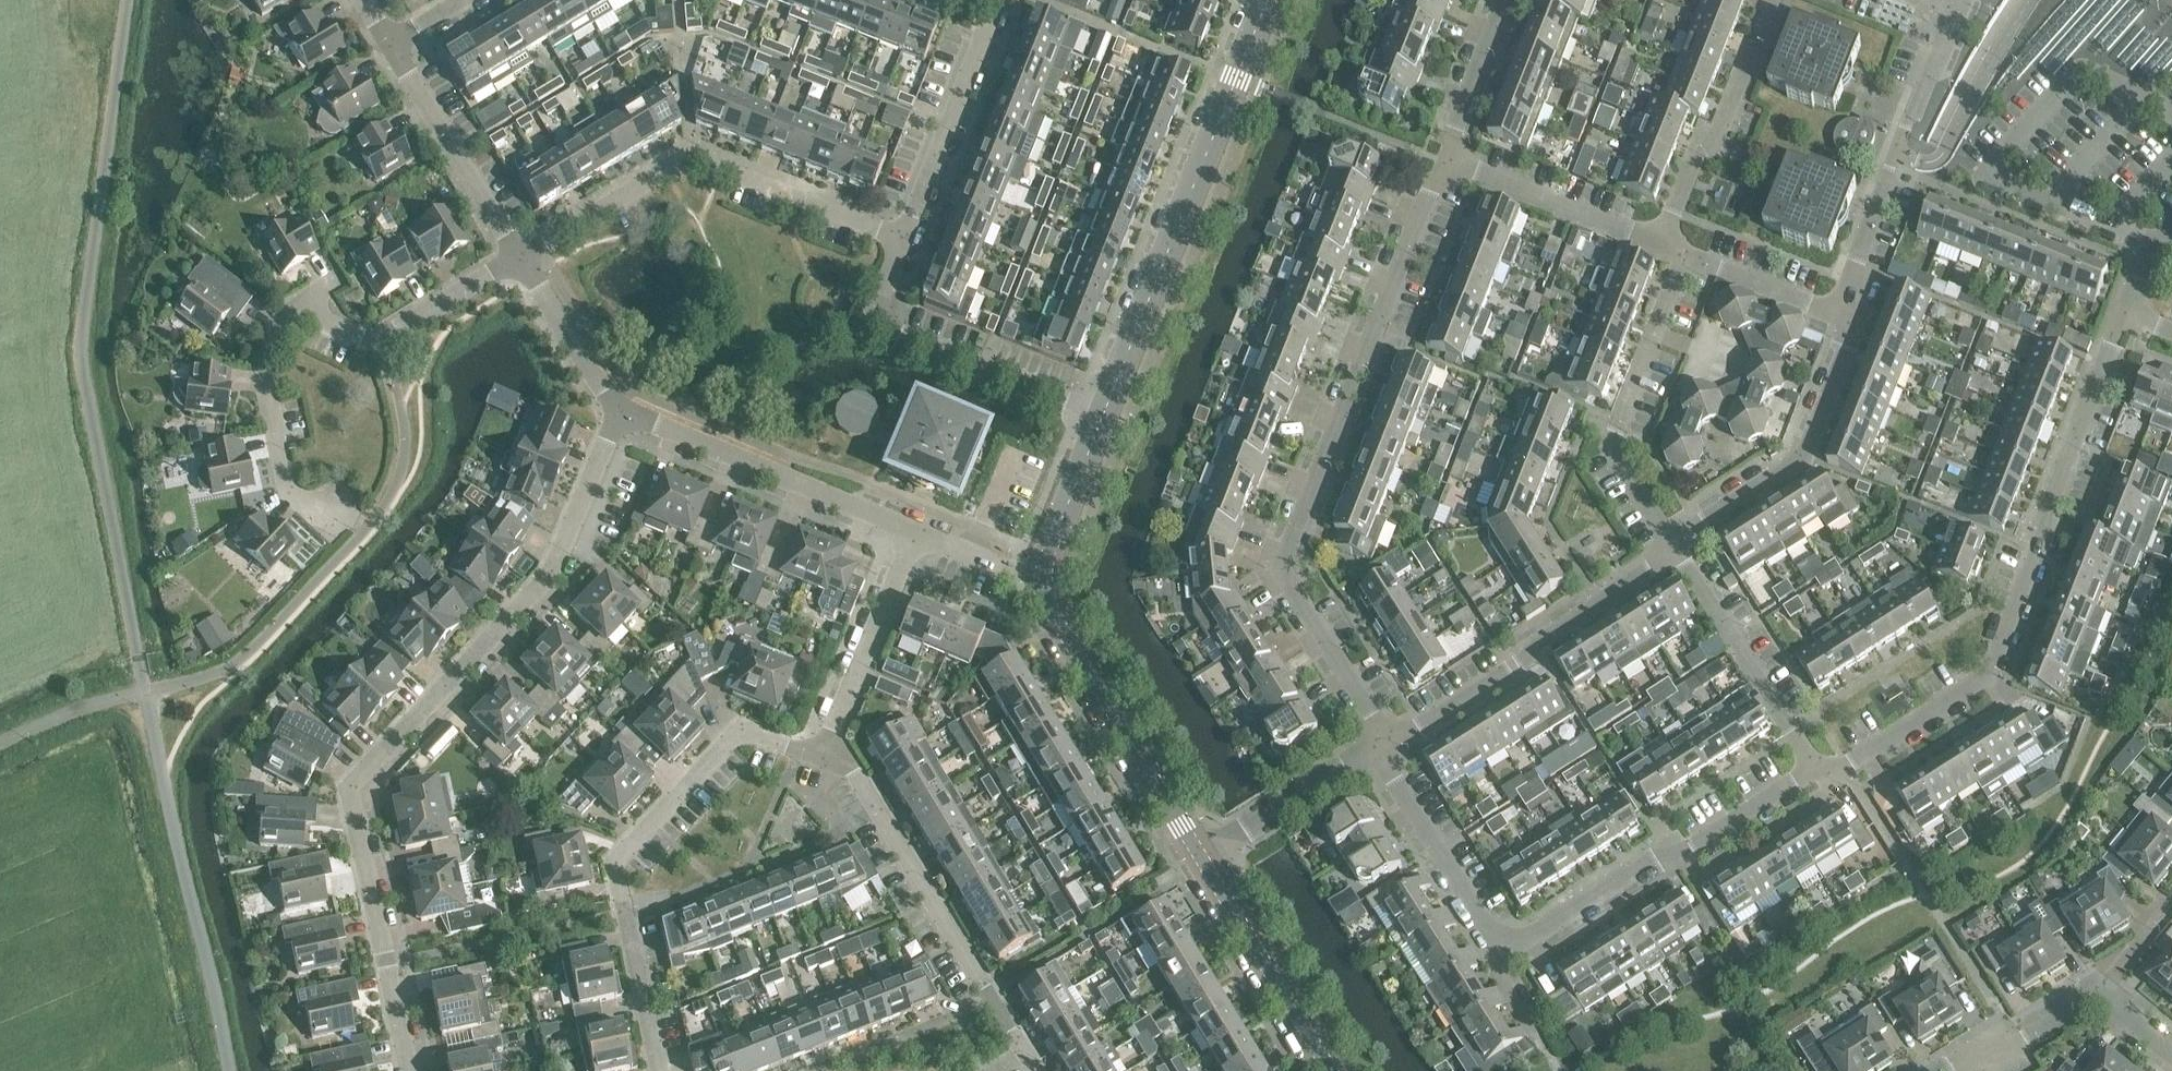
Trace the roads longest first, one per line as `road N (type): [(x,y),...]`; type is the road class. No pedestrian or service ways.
road 1 (unclassified): [(228,1070),(81,356),(130,0)]
road 2 (residential): [(1382,746),(1371,708),(1290,579),(1294,537),(1427,196),(1448,163),(1505,0)]
road 3 (residential): [(409,1070),(350,791),(354,776),(549,575),(619,409)]
road 4 (residential): [(1679,544),(1812,448),(1844,349),(1855,273),(1953,12)]
road 5 (residential): [(1679,544),(1618,449),(1677,284),(1675,213),(1702,146),(1726,126),(1772,0)]
road 6 (residential): [(1828,780),(1716,839),(1671,852),(1526,938),(1487,929),(1382,746)]
road 7 (residential): [(1828,780),(1995,662),(2071,441),(2126,310)]
road 8 (residential): [(658,1070),(617,862),(732,735),(752,732),(825,755)]
road 9 (tertiary): [(1103,413),(1271,0)]
road 10 (residential): [(520,257),(690,158),(900,238)]
road 11 (residential): [(1036,1070),(856,775),(825,755)]
road 12 (residential): [(1382,746),(1633,587),(1679,544)]
road 13 (residential): [(1103,413),(876,320),(900,238)]
road 14 (residential): [(915,530),(619,409)]
road 15 (tertiary): [(1198,857),(1047,600),(1043,580)]
road 16 (residential): [(1828,780),(1679,544)]
road 17 (residential): [(900,238),(998,0)]
road 18 (residential): [(520,257),(390,41)]
road 19 (tertiary): [(1327,1070),(1198,857)]
road 20 (residential): [(825,755),(915,530)]
road 21 (residential): [(304,310),(282,318),(263,376),(294,496),(321,508)]
road 22 (residential): [(1198,857),(1382,746)]
road 23 (residential): [(2157,242),(1988,175)]
road 24 (residential): [(619,409),(520,257)]
road 25 (tertiary): [(1043,580),(1103,413)]
road 26 (residential): [(381,337),(520,257)]
road 27 (residential): [(1953,1070),(2095,997)]
road 28 (residential): [(1043,580),(915,530)]
road 29 (residential): [(2095,997),(2171,901)]

